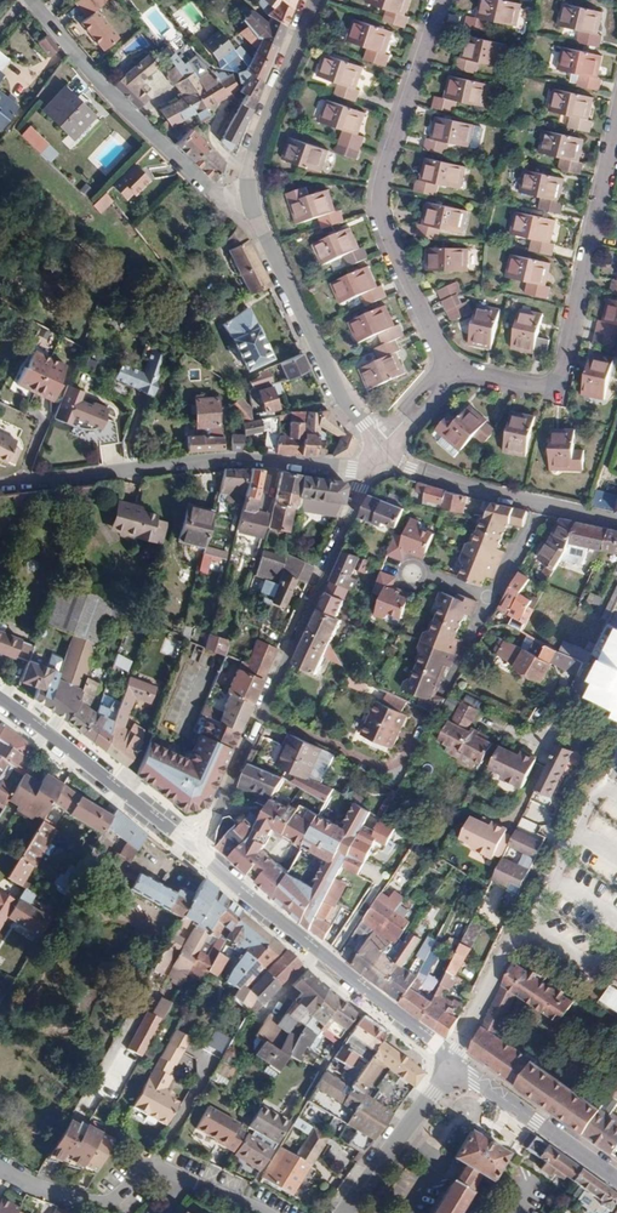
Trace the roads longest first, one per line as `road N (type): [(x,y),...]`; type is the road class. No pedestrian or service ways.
road 1 (residential): [(378,451),(196,852)]
road 2 (residential): [(378,451),(354,470),(215,462),(0,485)]
road 3 (residential): [(196,852),(450,1062)]
road 4 (residential): [(32,0),(203,185),(249,202)]
road 5 (residential): [(249,202),(308,336),(378,451)]
road 6 (residential): [(253,1212),(161,1175),(134,1177),(95,1203),(56,1196),(0,1166)]
road 7 (residential): [(616,523),(453,484),(378,451)]
road 8 (tertiary): [(0,700),(196,852)]
road 9 (residential): [(314,0),(248,172),(249,202)]
road 10 (tertiary): [(616,1180),(450,1062)]
road 11 (residential): [(343,1212),(450,1062)]

